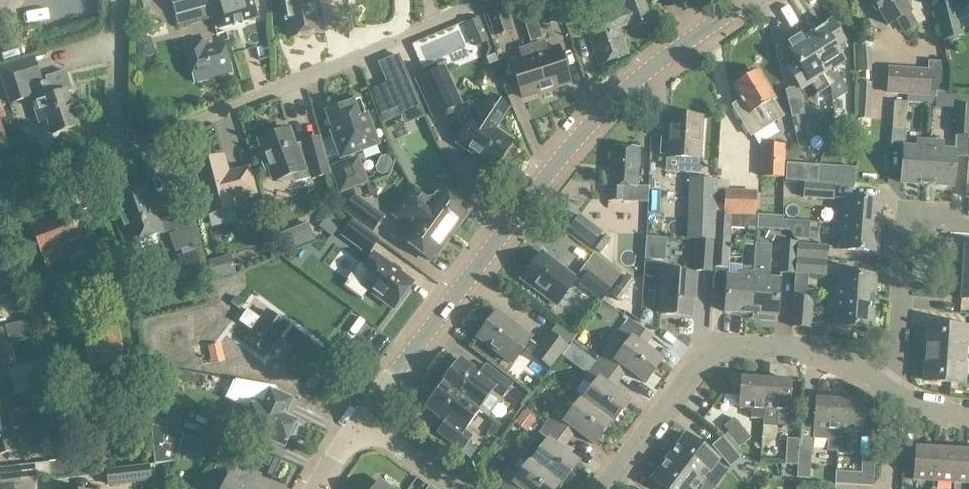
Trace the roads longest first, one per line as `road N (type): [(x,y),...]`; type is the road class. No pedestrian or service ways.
road 1 (tertiary): [(359,419),(550,169),(618,97),(750,0)]
road 2 (residential): [(0,200),(482,0)]
road 3 (residential): [(602,488),(699,363),(732,349),(832,355),(896,396)]
road 4 (residential): [(968,226),(907,222),(896,396)]

